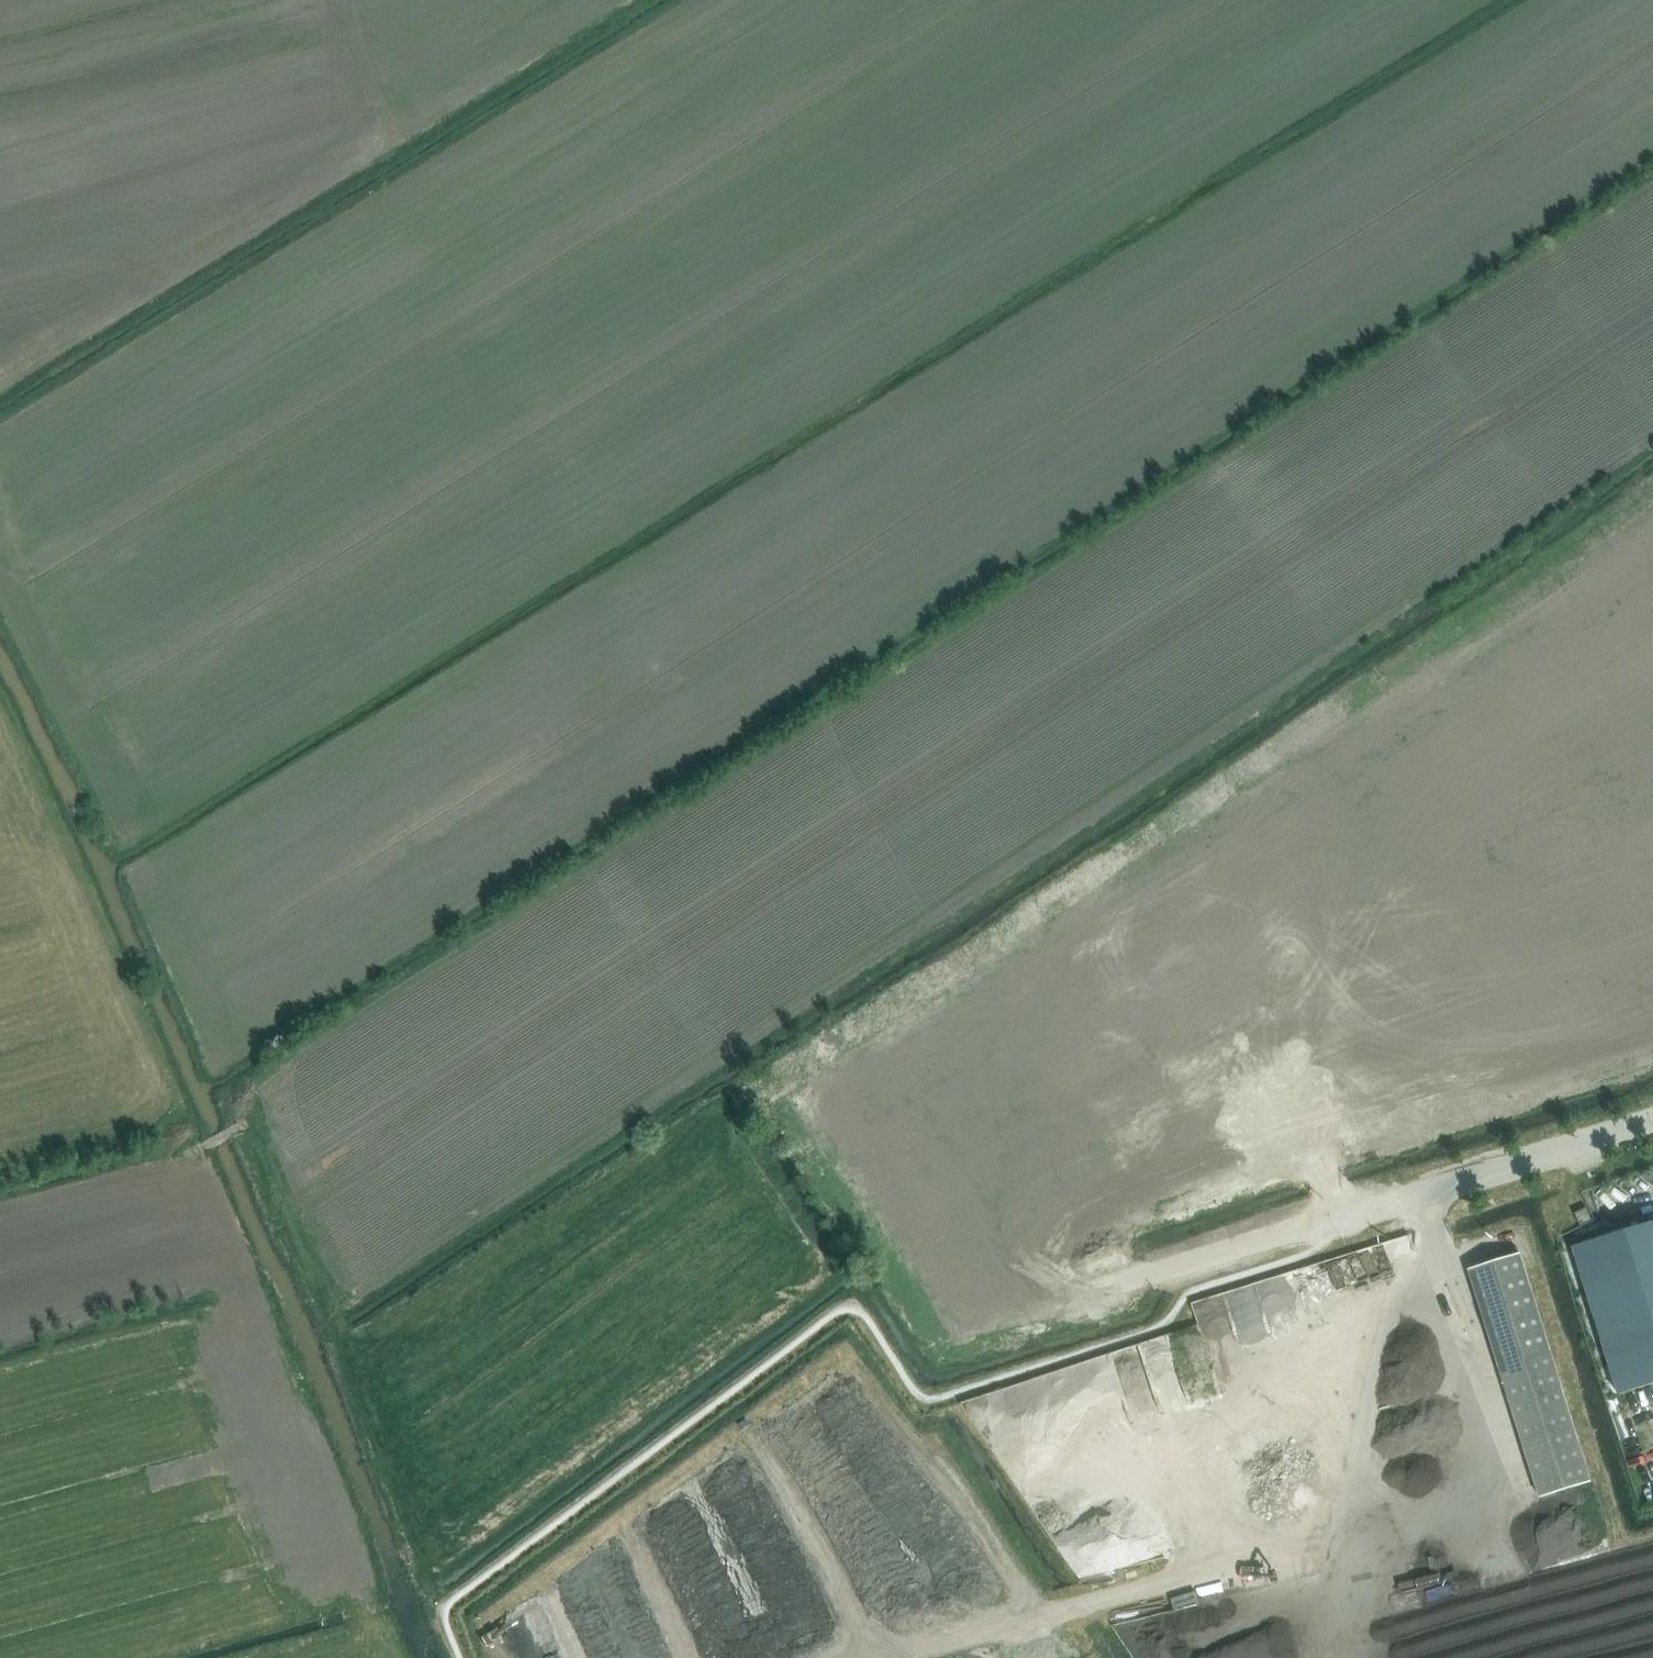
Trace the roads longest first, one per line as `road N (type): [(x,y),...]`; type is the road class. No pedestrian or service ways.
road 1 (track): [(896,1657),(1091,1605),(1498,1515)]
road 2 (unclassified): [(1339,1221),(1652,1119)]

